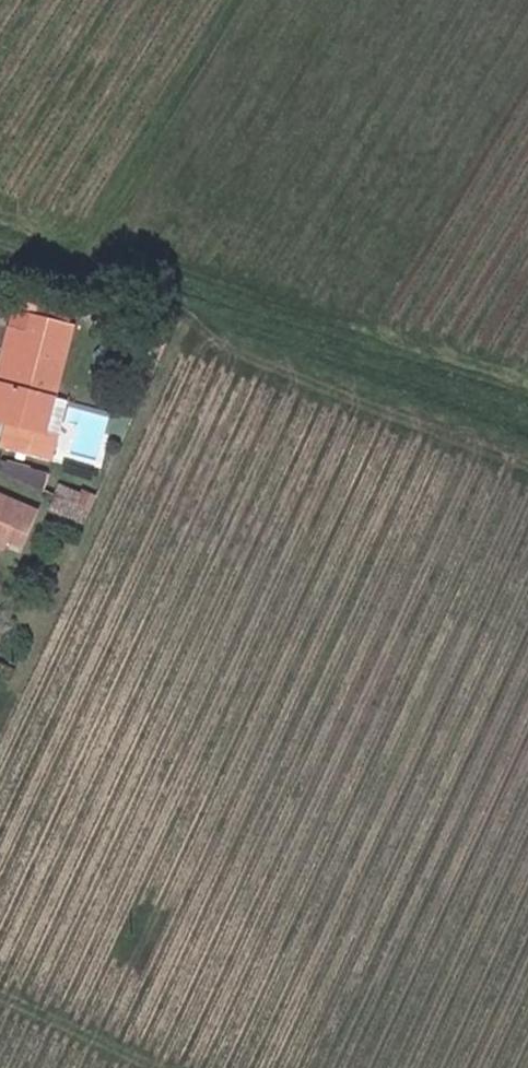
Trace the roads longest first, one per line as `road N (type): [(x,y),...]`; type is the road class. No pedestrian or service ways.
road 1 (track): [(527,461),(0,250)]

